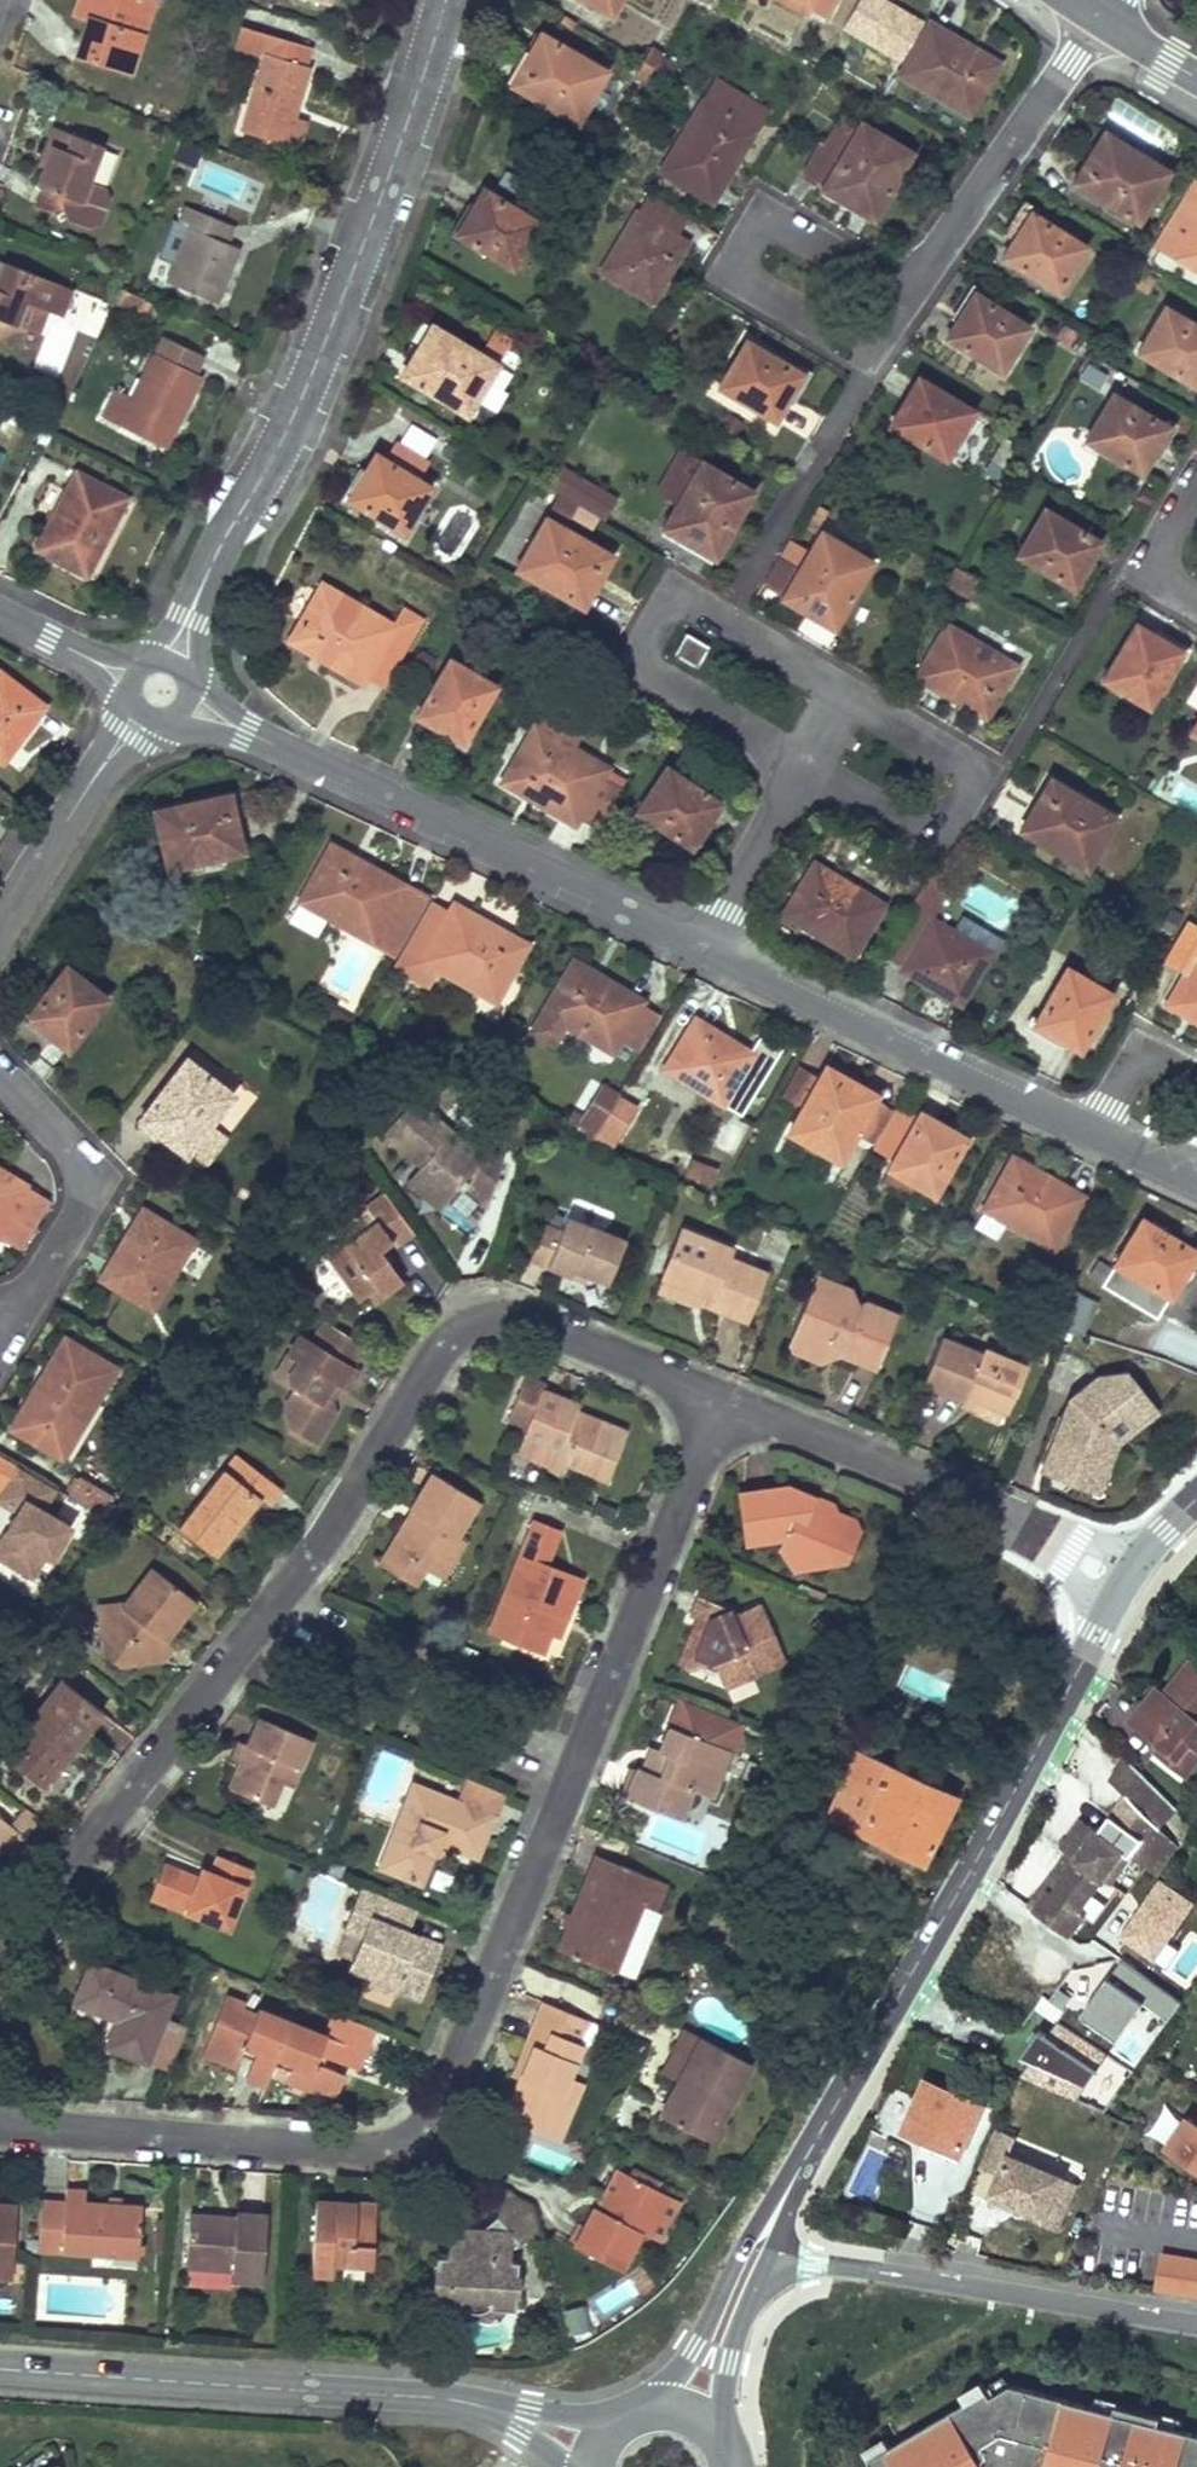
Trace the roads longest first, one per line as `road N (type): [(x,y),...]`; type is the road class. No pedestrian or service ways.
road 1 (residential): [(0,2128),(343,2153),(376,2148),(420,2125),(439,2100),(720,1403)]
road 2 (residential): [(720,1403),(533,1323),(503,1318),(454,1333),(432,1355),(340,1516),(0,1953)]
road 3 (tertiary): [(1196,1497),(1162,1529),(1085,1653),(821,2144)]
road 4 (residential): [(171,668),(212,566),(281,446),(329,337),(444,0)]
road 5 (residential): [(182,703),(695,944)]
road 6 (tertiary): [(0,2371),(422,2396),(490,2408)]
road 7 (residential): [(921,282),(763,192),(719,270),(869,361)]
road 8 (residential): [(695,944),(1093,1131)]
road 9 (residential): [(765,2271),(961,2286),(1196,2324)]
road 10 (residential): [(797,757),(935,831),(974,764),(842,684)]
road 11 (residential): [(1033,1529),(720,1403)]
road 12 (residential): [(725,615),(675,584),(635,657),(797,757)]
road 13 (tertiary): [(821,2144),(776,2200),(695,2349),(643,2409)]
road 14 (residential): [(1100,19),(921,282)]
road 15 (residential): [(869,361),(725,615)]
road 16 (residential): [(0,1078),(67,1154),(83,1194),(78,1219),(26,1307)]
road 17 (residential): [(0,924),(144,711)]
road 18 (residential): [(695,944),(797,757)]
road 19 (residential): [(1196,594),(1135,560),(1196,461)]
road 20 (tertiary): [(721,2441),(729,2362),(765,2271)]
road 21 (residential): [(1196,1078),(1144,1048),(1093,1131)]
road 22 (residential): [(0,617),(136,680)]
road 23 (tertiary): [(765,2271),(821,2144)]
road 24 (residential): [(842,684),(725,615)]
road 25 (tertiary): [(622,2418),(490,2408)]

